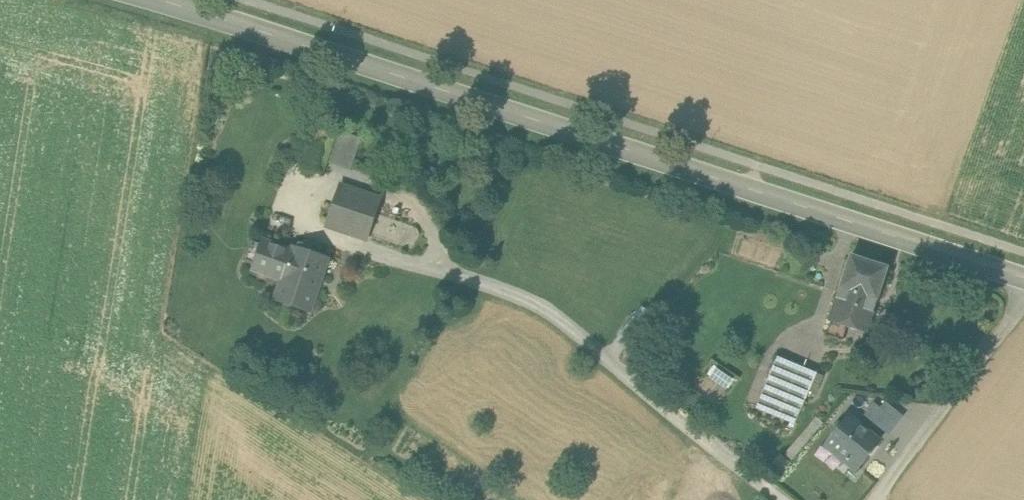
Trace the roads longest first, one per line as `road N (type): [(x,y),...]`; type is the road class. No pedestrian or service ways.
road 1 (tertiary): [(156,0),(1023,281)]

